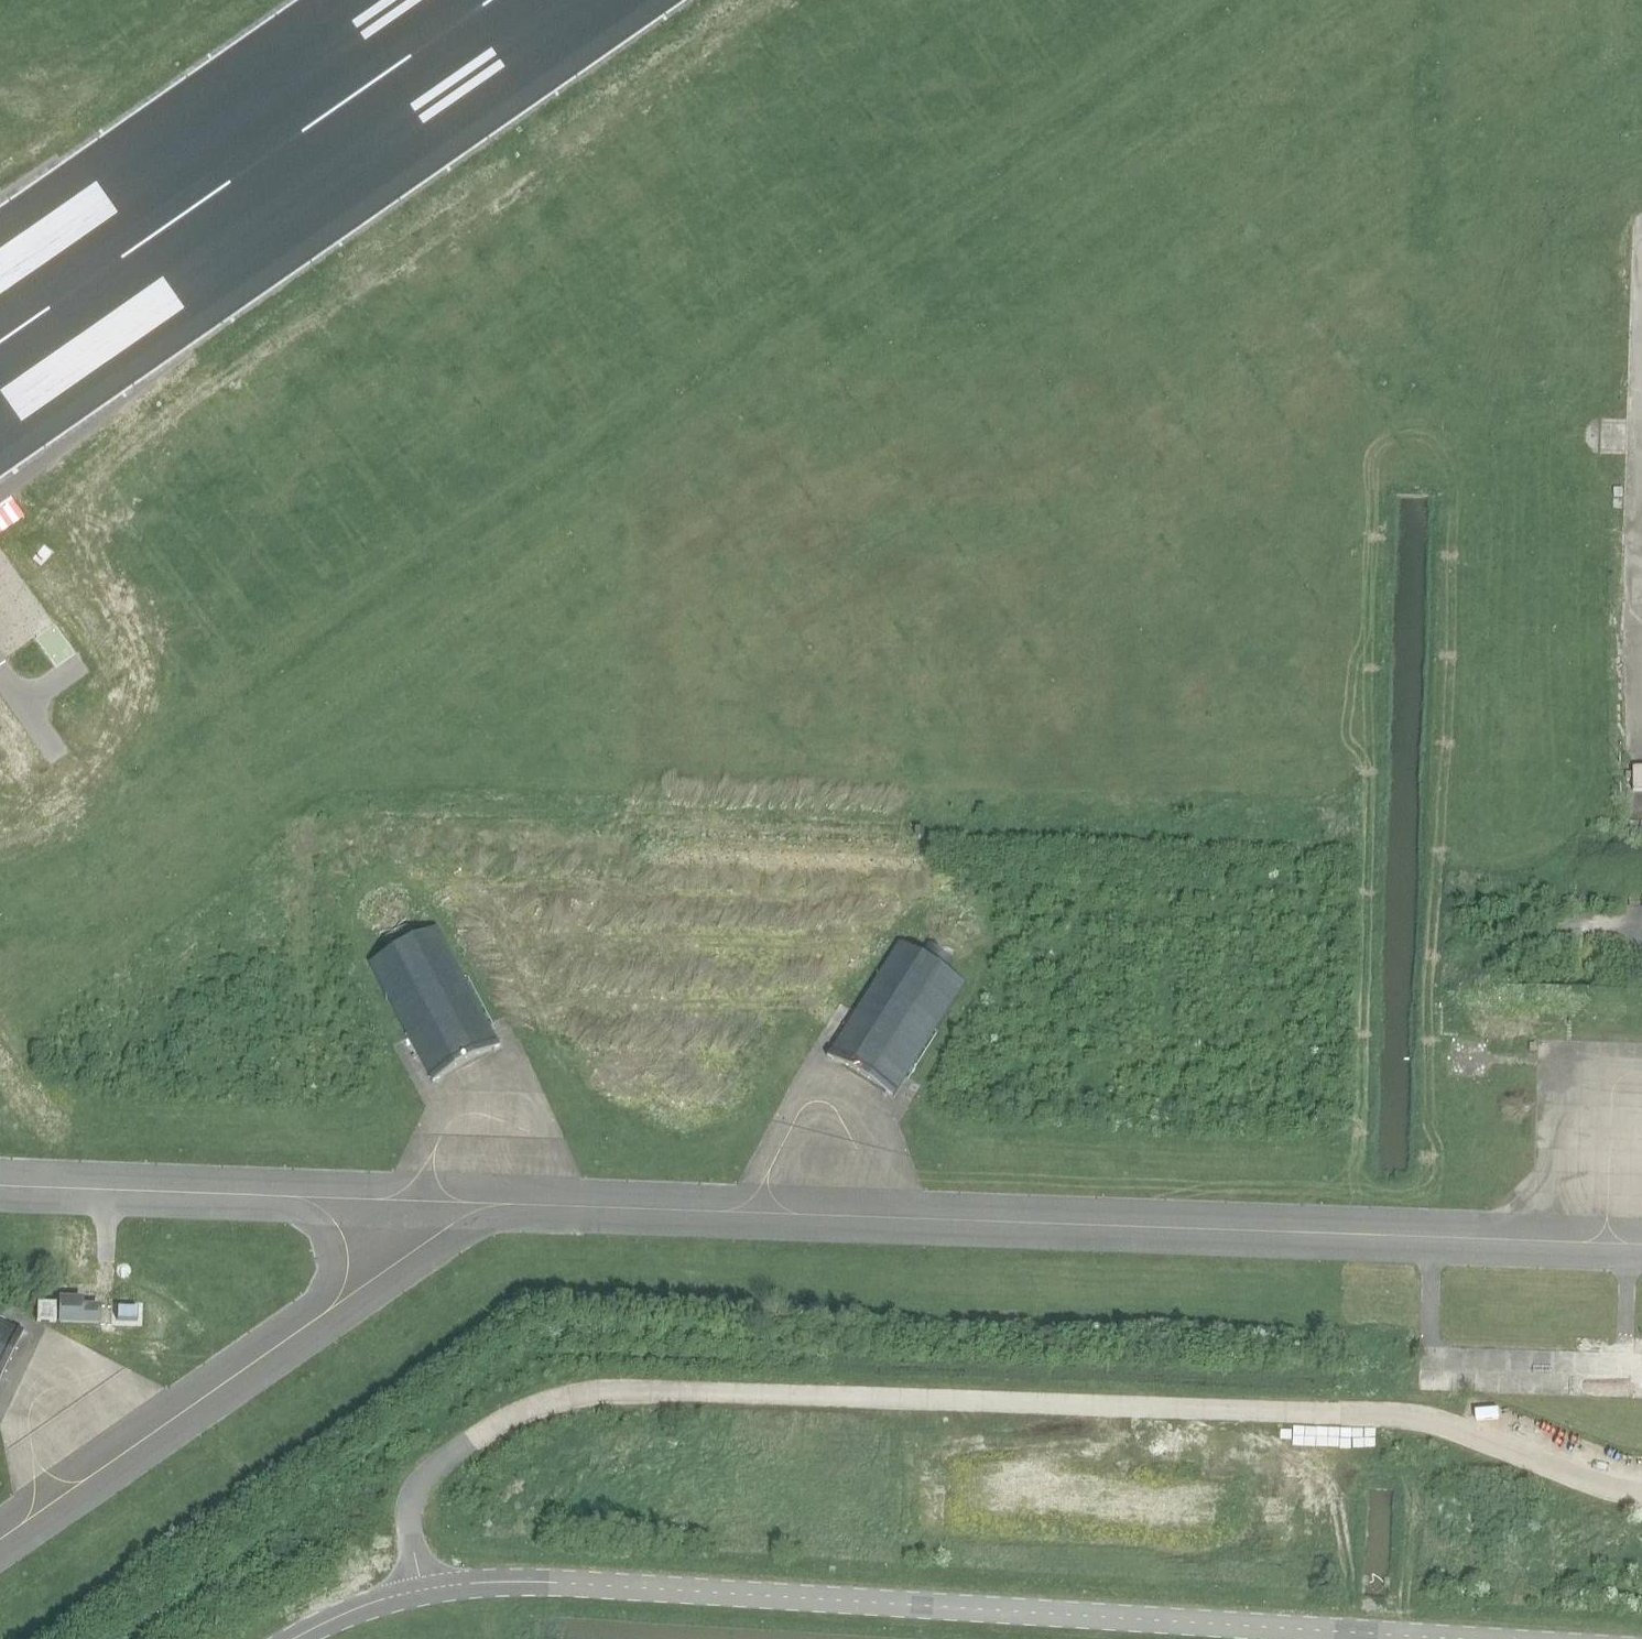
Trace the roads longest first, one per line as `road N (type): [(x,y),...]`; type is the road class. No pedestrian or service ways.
road 1 (unclassified): [(292,1638),(382,1599),(469,1583),(1439,1638)]

